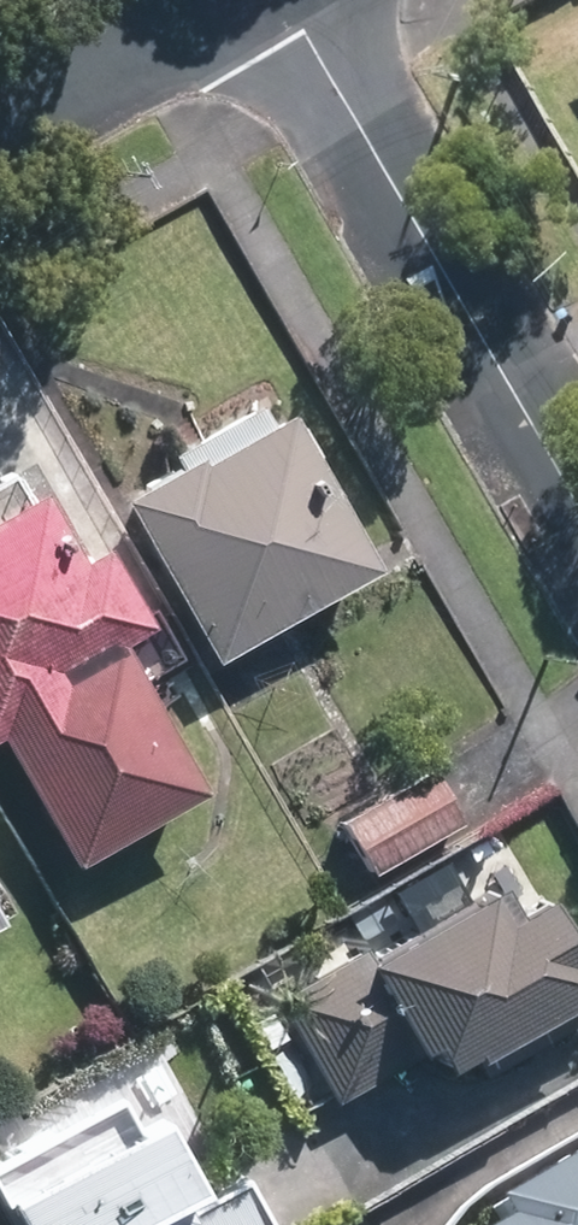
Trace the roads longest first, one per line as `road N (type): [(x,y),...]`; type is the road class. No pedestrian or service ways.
road 1 (residential): [(577,511),(284,0)]
road 2 (residential): [(0,117),(209,0)]

